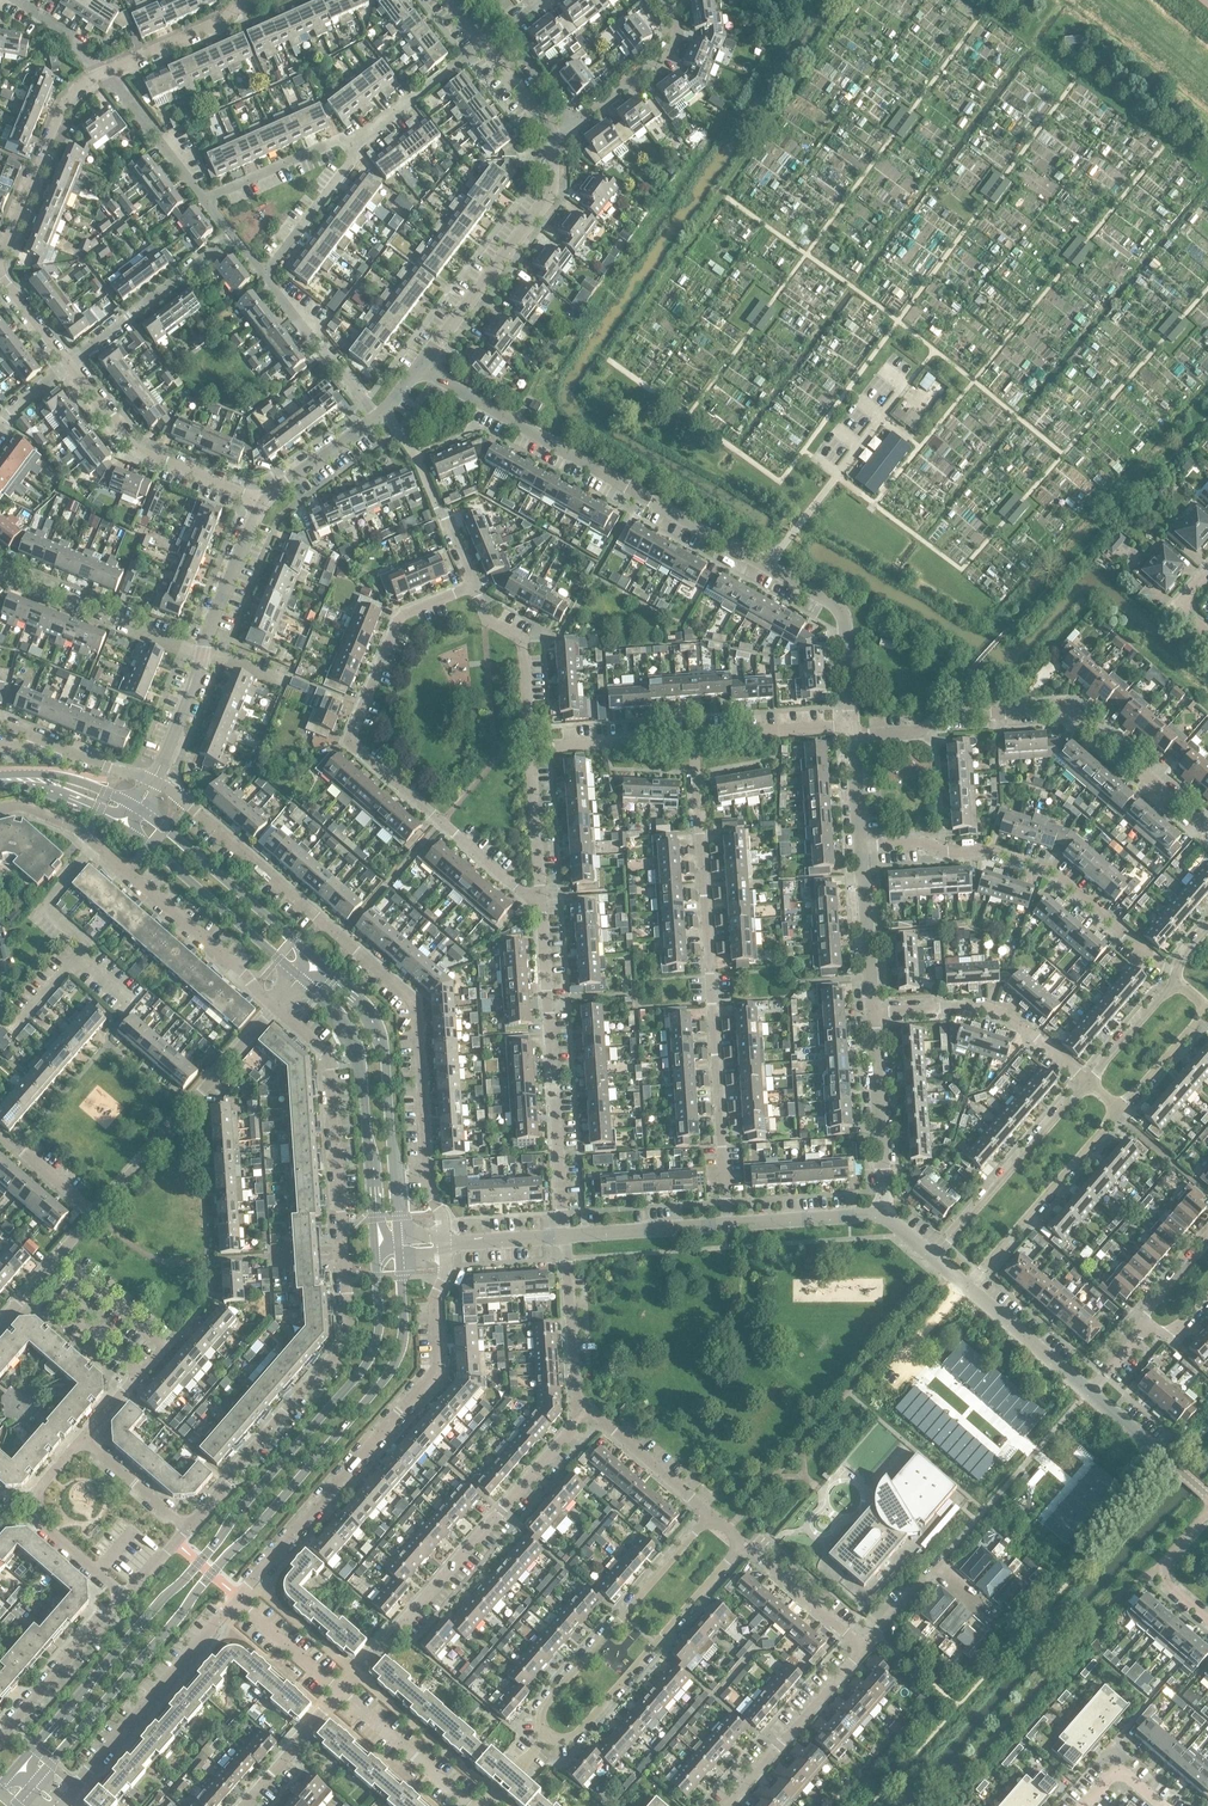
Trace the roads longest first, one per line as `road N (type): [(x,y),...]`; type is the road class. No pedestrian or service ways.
road 1 (tertiary): [(34,1785),(396,1362),(404,1335),(400,1256)]
road 2 (tertiary): [(375,1258),(378,1330),(367,1364),(15,1769)]
road 3 (residential): [(187,1527),(350,1335),(333,1058),(276,1002)]
road 4 (residential): [(848,726),(839,610),(420,368)]
road 5 (residential): [(447,1244),(442,1208),(426,1185),(415,1003),(153,782)]
road 6 (residential): [(727,1224),(696,734)]
road 7 (residential): [(541,913),(350,743),(397,620),(472,585)]
road 8 (residential): [(236,1599),(438,1369),(431,1312),(447,1278),(447,1244)]
road 9 (residential): [(848,726),(863,736),(915,731),(935,719),(1073,712),(1207,830)]
road 10 (residential): [(339,1691),(569,1433),(576,1411)]
road 11 (residential): [(1166,975),(1023,854),(860,857)]
road 12 (residential): [(276,1002),(73,825),(29,808),(0,810)]
road 13 (residential): [(565,1236),(541,913)]
road 14 (tertiary): [(398,1238),(383,1035),(314,961)]
road 15 (residential): [(540,1739),(570,1747),(744,1548)]
road 16 (tertiary): [(297,978),(346,1020),(358,1047),(374,1240)]
road 17 (residential): [(709,1518),(537,1713),(540,1739)]
road 18 (residential): [(94,1216),(276,1002)]
road 19 (residential): [(58,1805),(236,1599)]
road 20 (residential): [(420,368),(551,191),(551,140)]
road 21 (residential): [(264,501),(138,451),(70,362)]
road 22 (tertiary): [(314,961),(139,809)]
road 23 (residential): [(970,1289),(1122,1115)]
road 24 (residential): [(1077,1076),(929,1253)]
road 25 (tertiary): [(125,829),(297,978)]
road 26 (residential): [(1077,1076),(994,1009),(874,1010)]
road 27 (residential): [(724,1805),(870,1638)]
road 28 (residential): [(202,655),(0,565)]
road 29 (residential): [(0,264),(61,113),(102,73)]
road 30 (residential): [(124,1596),(33,1517),(31,1499),(82,1439)]
road 31 (residential): [(883,1217),(874,1010)]
road 32 (residential): [(551,140),(675,46),(676,19),(661,0)]
road 33 (residential): [(70,362),(230,237)]
road 34 (residential): [(472,585),(413,452),(383,410)]
road 35 (residential): [(0,1735),(124,1596)]
road 36 (residential): [(529,744),(521,640),(485,619),(472,585)]
road 37 (residential): [(376,418),(264,277)]
road 38 (residential): [(139,1372),(164,1343),(62,1251)]
road 39 (residential): [(576,1411),(565,1236)]
road 40 (residential): [(472,1805),(339,1691)]
road 41 (residential): [(709,1518),(576,1411)]
road 42 (residential): [(541,913),(529,744)]
road 43 (residential): [(529,744),(696,734)]
road 44 (residential): [(202,655),(264,501)]
road 45 (residential): [(153,782),(0,723)]
road 46 (residential): [(202,198),(336,141),(354,144)]
road 47 (residential): [(264,277),(351,166),(354,144)]
road 48 (residential): [(565,1236),(727,1224)]
road 49 (residential): [(202,198),(102,73)]
road 50 (residential): [(354,144),(481,47)]
road 51 (residential): [(970,1289),(1090,1394)]
road 52 (residential): [(102,73),(233,14),(238,0)]
road 53 (residential): [(870,1638),(769,1553),(744,1548)]
road 54 (residential): [(870,1638),(934,1570),(983,1611)]
road 55 (residential): [(727,1224),(883,1217)]
road 56 (residential): [(1207,1495),(1090,1394)]
road 57 (residential): [(874,1010),(860,857)]
road 58 (residential): [(1207,1620),(1153,1573),(1207,1513)]
road 59 (residential): [(696,734),(848,726)]
road 60 (residential): [(242,1805),(339,1691)]
road 61 (tertiary): [(139,809),(59,776),(0,773)]
road 62 (residential): [(264,501),(376,418)]
road 63 (residential): [(36,1280),(139,1372)]
road 64 (residential): [(339,1691),(236,1599)]
road 65 (residential): [(187,1527),(82,1439)]
road 66 (residential): [(153,782),(202,655)]
road 67 (residential): [(1166,975),(1077,1076)]
road 68 (tertiary): [(0,783),(51,794),(125,829)]
road 69 (residential): [(860,857),(848,726)]
road 70 (residential): [(1207,1233),(1146,1304),(1140,1340)]
road 71 (residential): [(1122,1115),(1207,1025)]
road 72 (residential): [(94,1216),(0,1139)]

